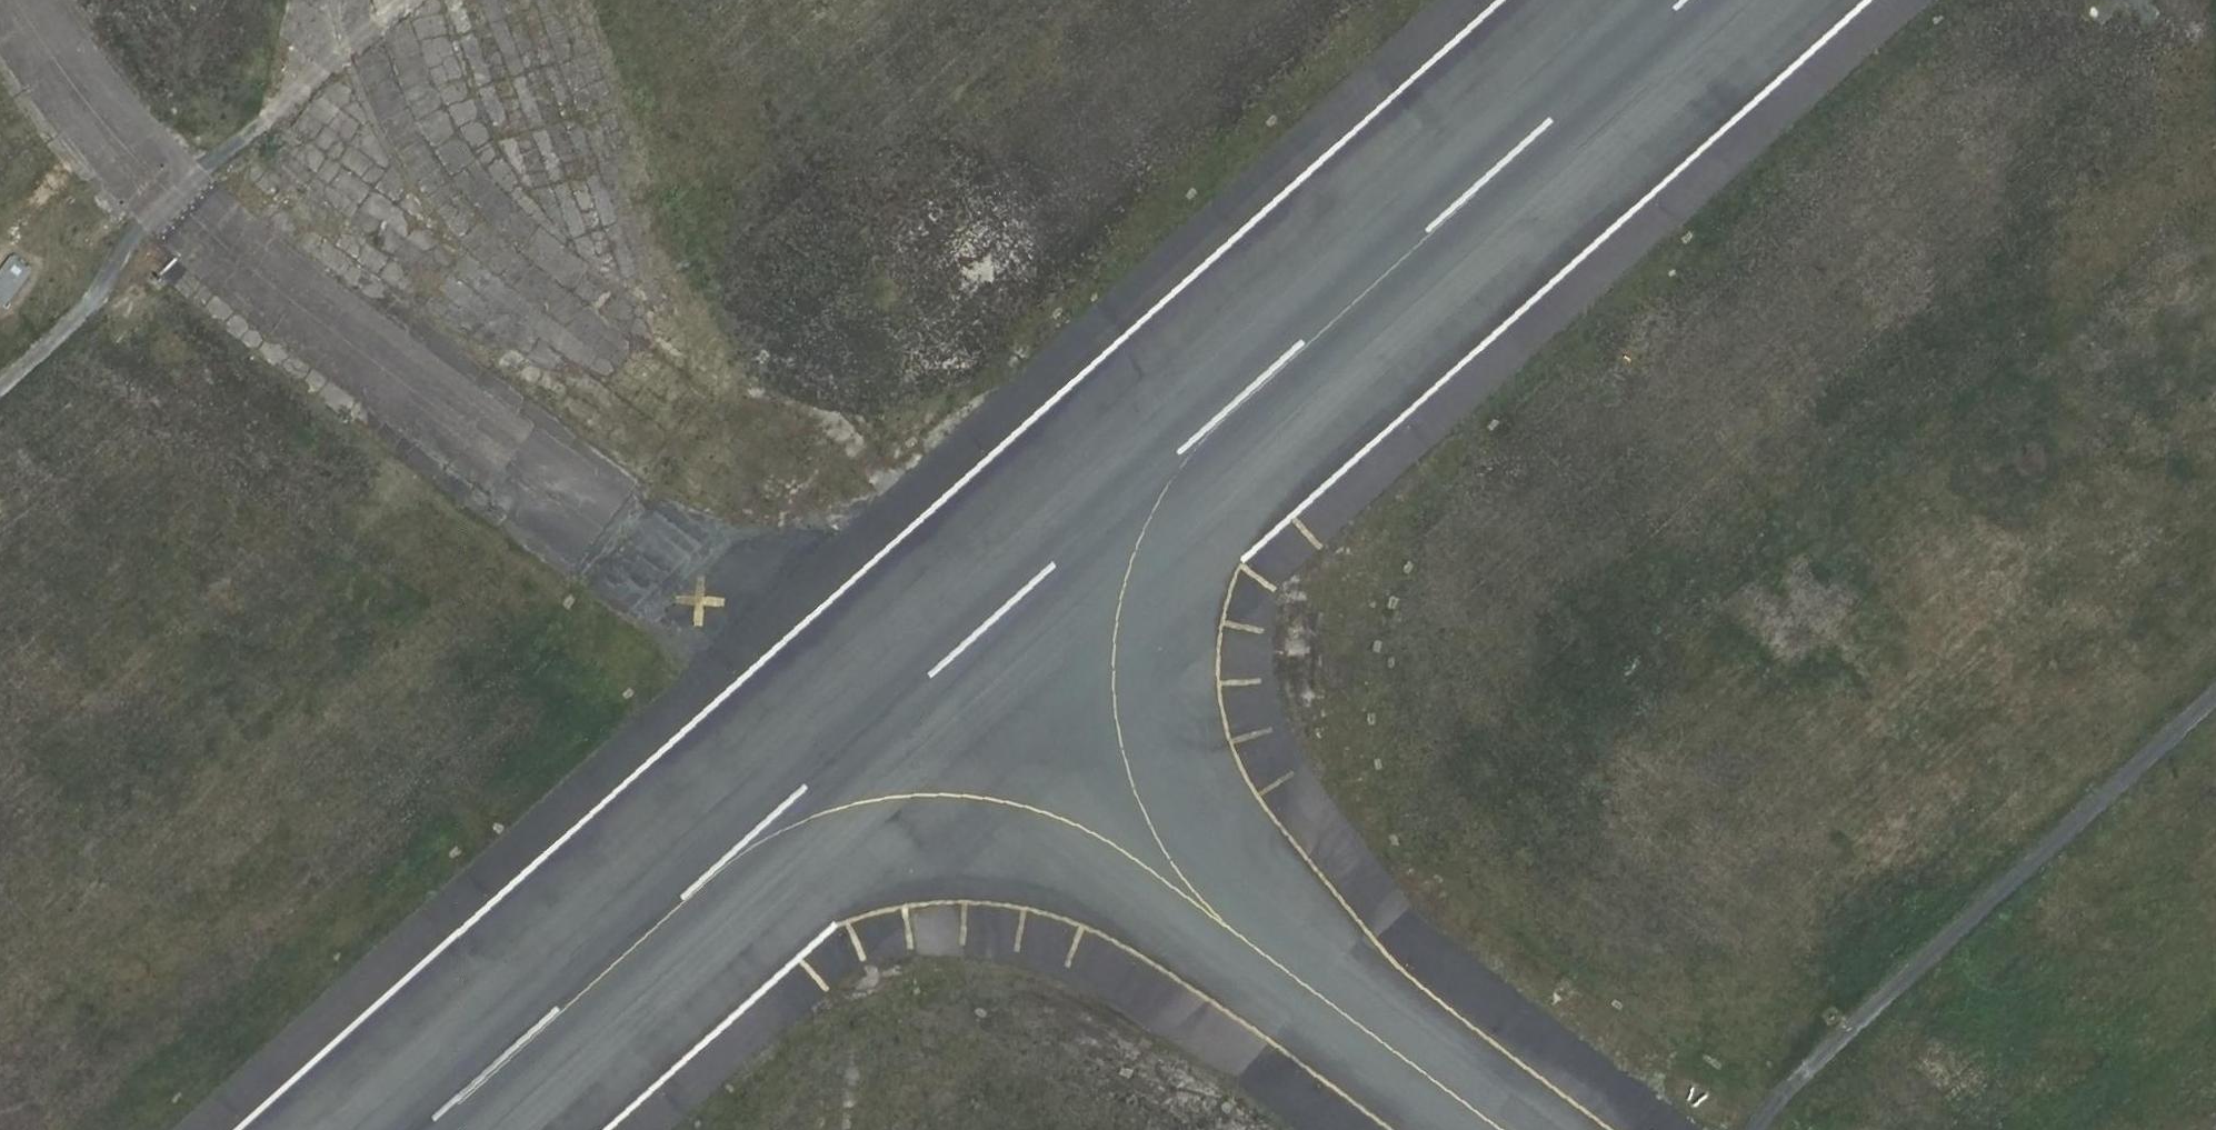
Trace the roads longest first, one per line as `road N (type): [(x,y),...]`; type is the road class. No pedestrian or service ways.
road 1 (track): [(915,691),(393,14),(390,0)]

